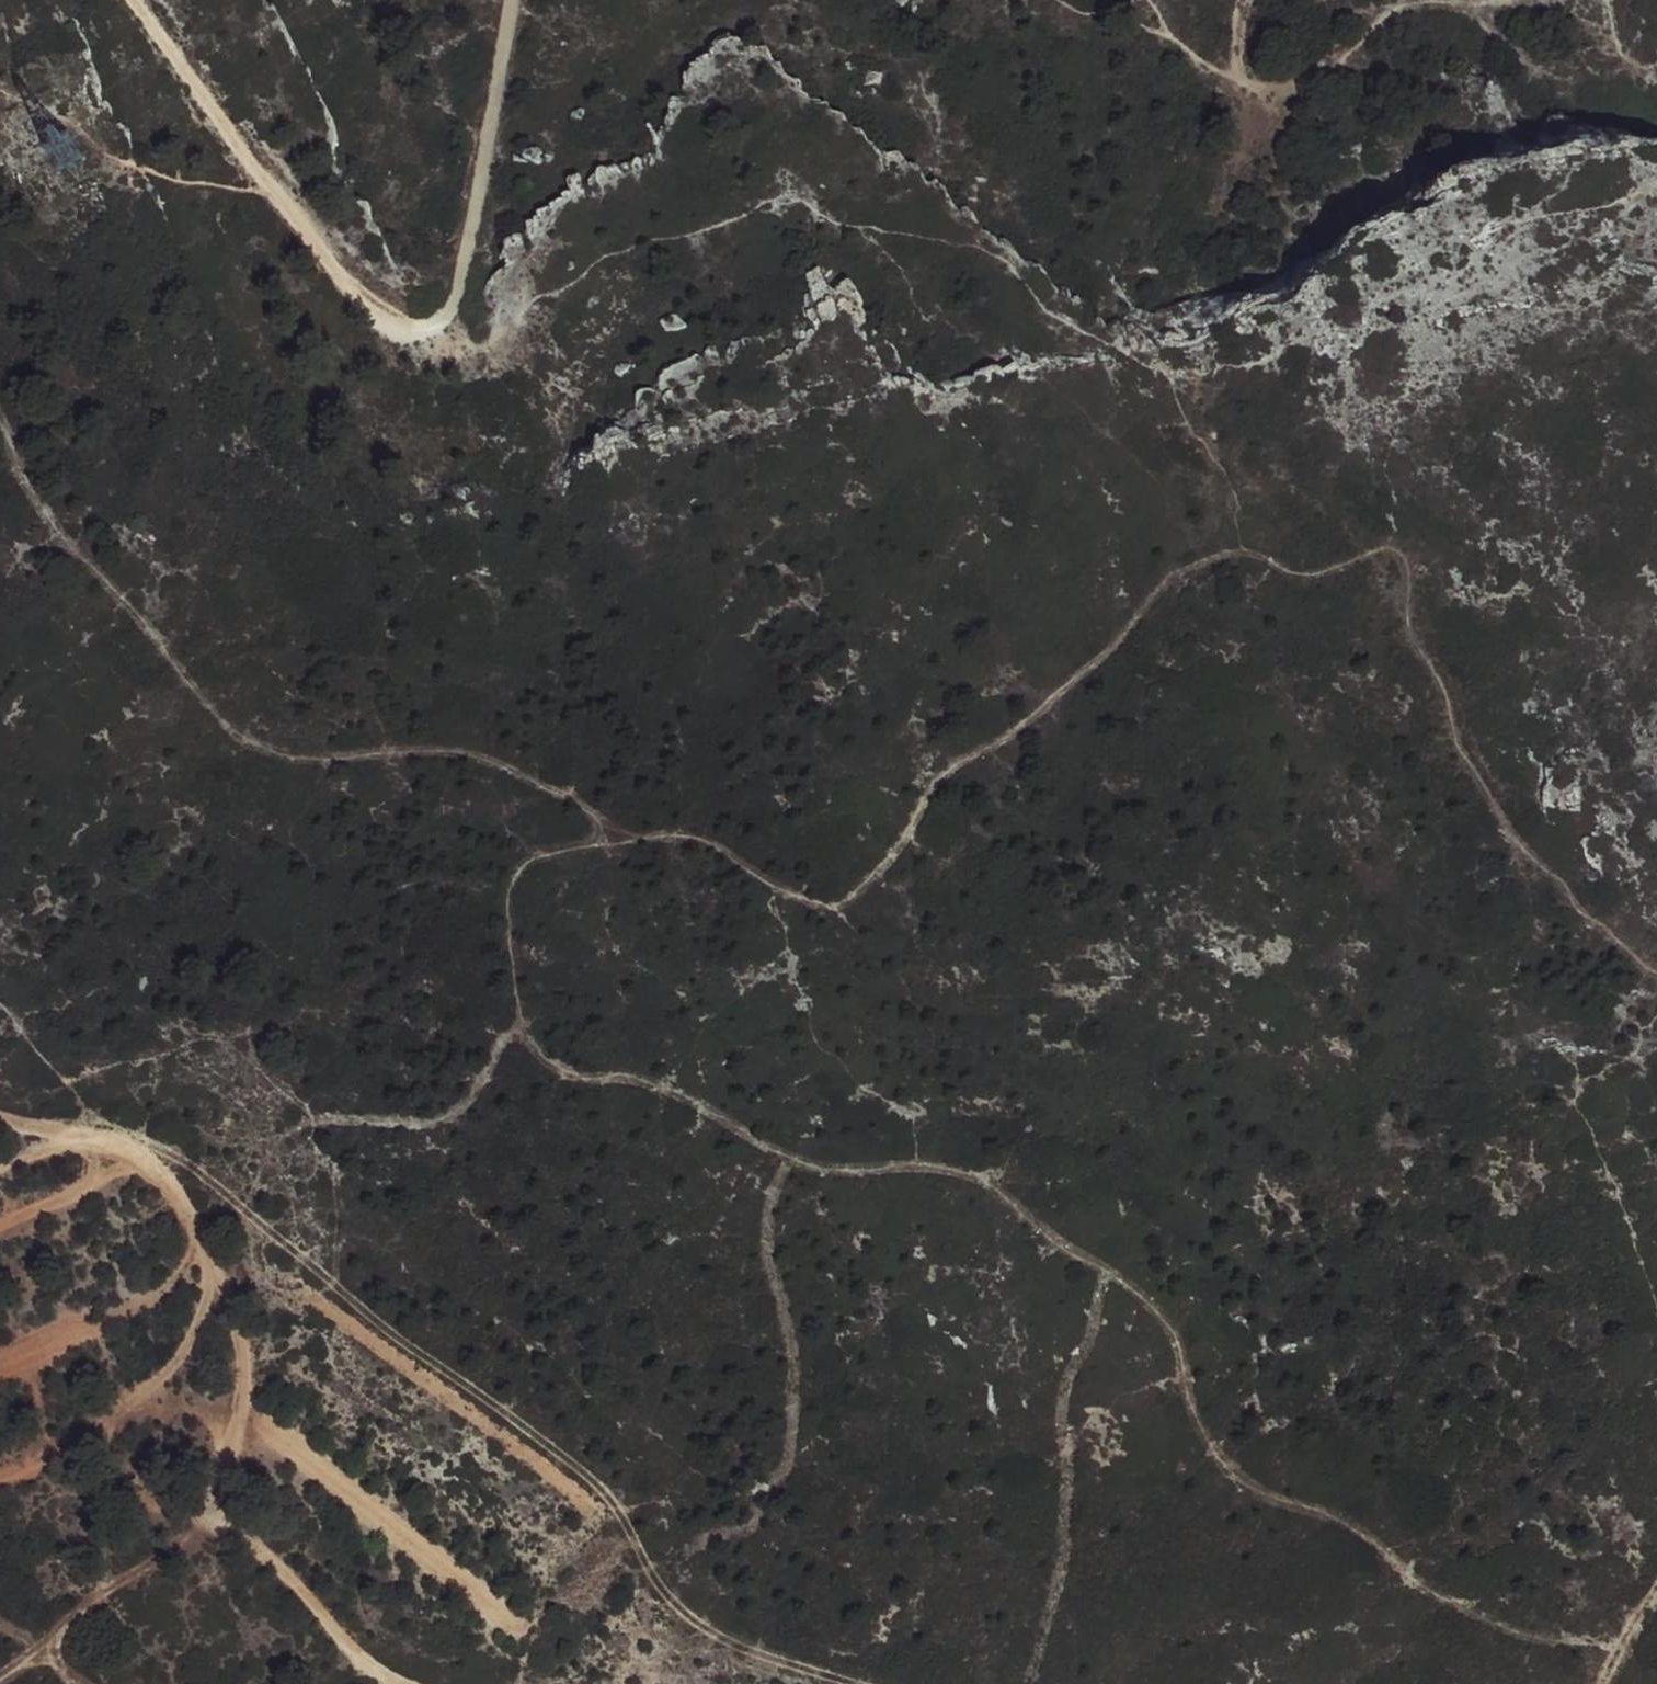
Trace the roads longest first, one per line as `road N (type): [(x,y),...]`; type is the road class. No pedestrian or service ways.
road 1 (track): [(0,1161),(109,1148),(160,1173),(212,1265),(225,1415),(205,1487),(288,1555),(341,1623),(441,1683)]
road 2 (track): [(502,0),(462,258),(442,307),(413,325),(354,298),(133,0)]

